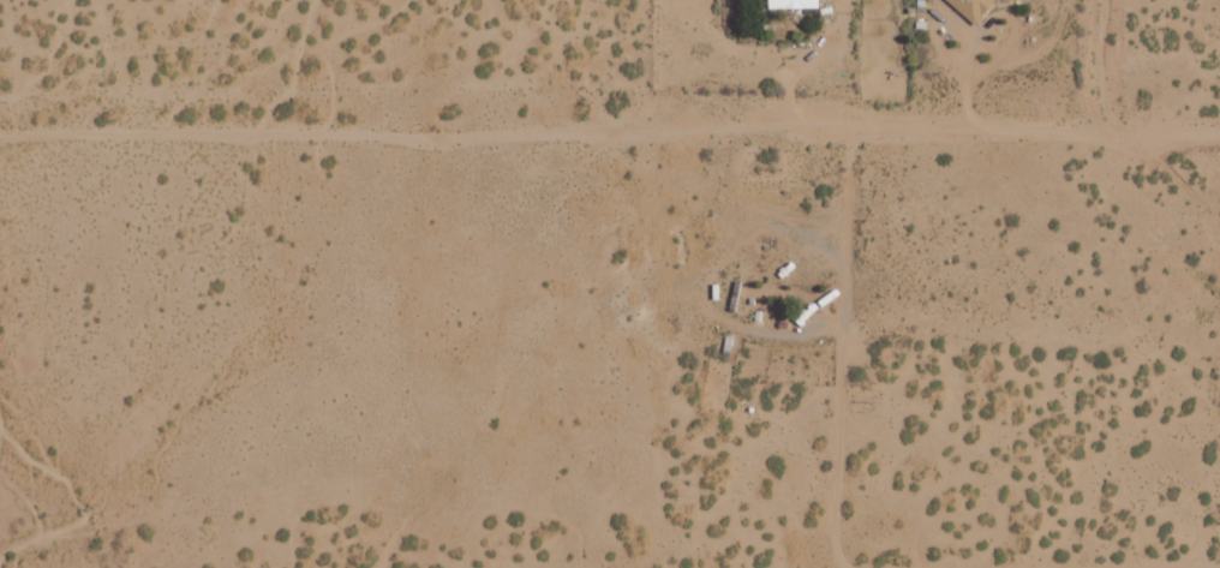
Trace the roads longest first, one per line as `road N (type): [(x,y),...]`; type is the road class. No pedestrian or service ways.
road 1 (residential): [(0,126),(1219,126)]
road 2 (residential): [(480,567),(0,561)]
road 3 (residential): [(1102,0),(1106,128)]

